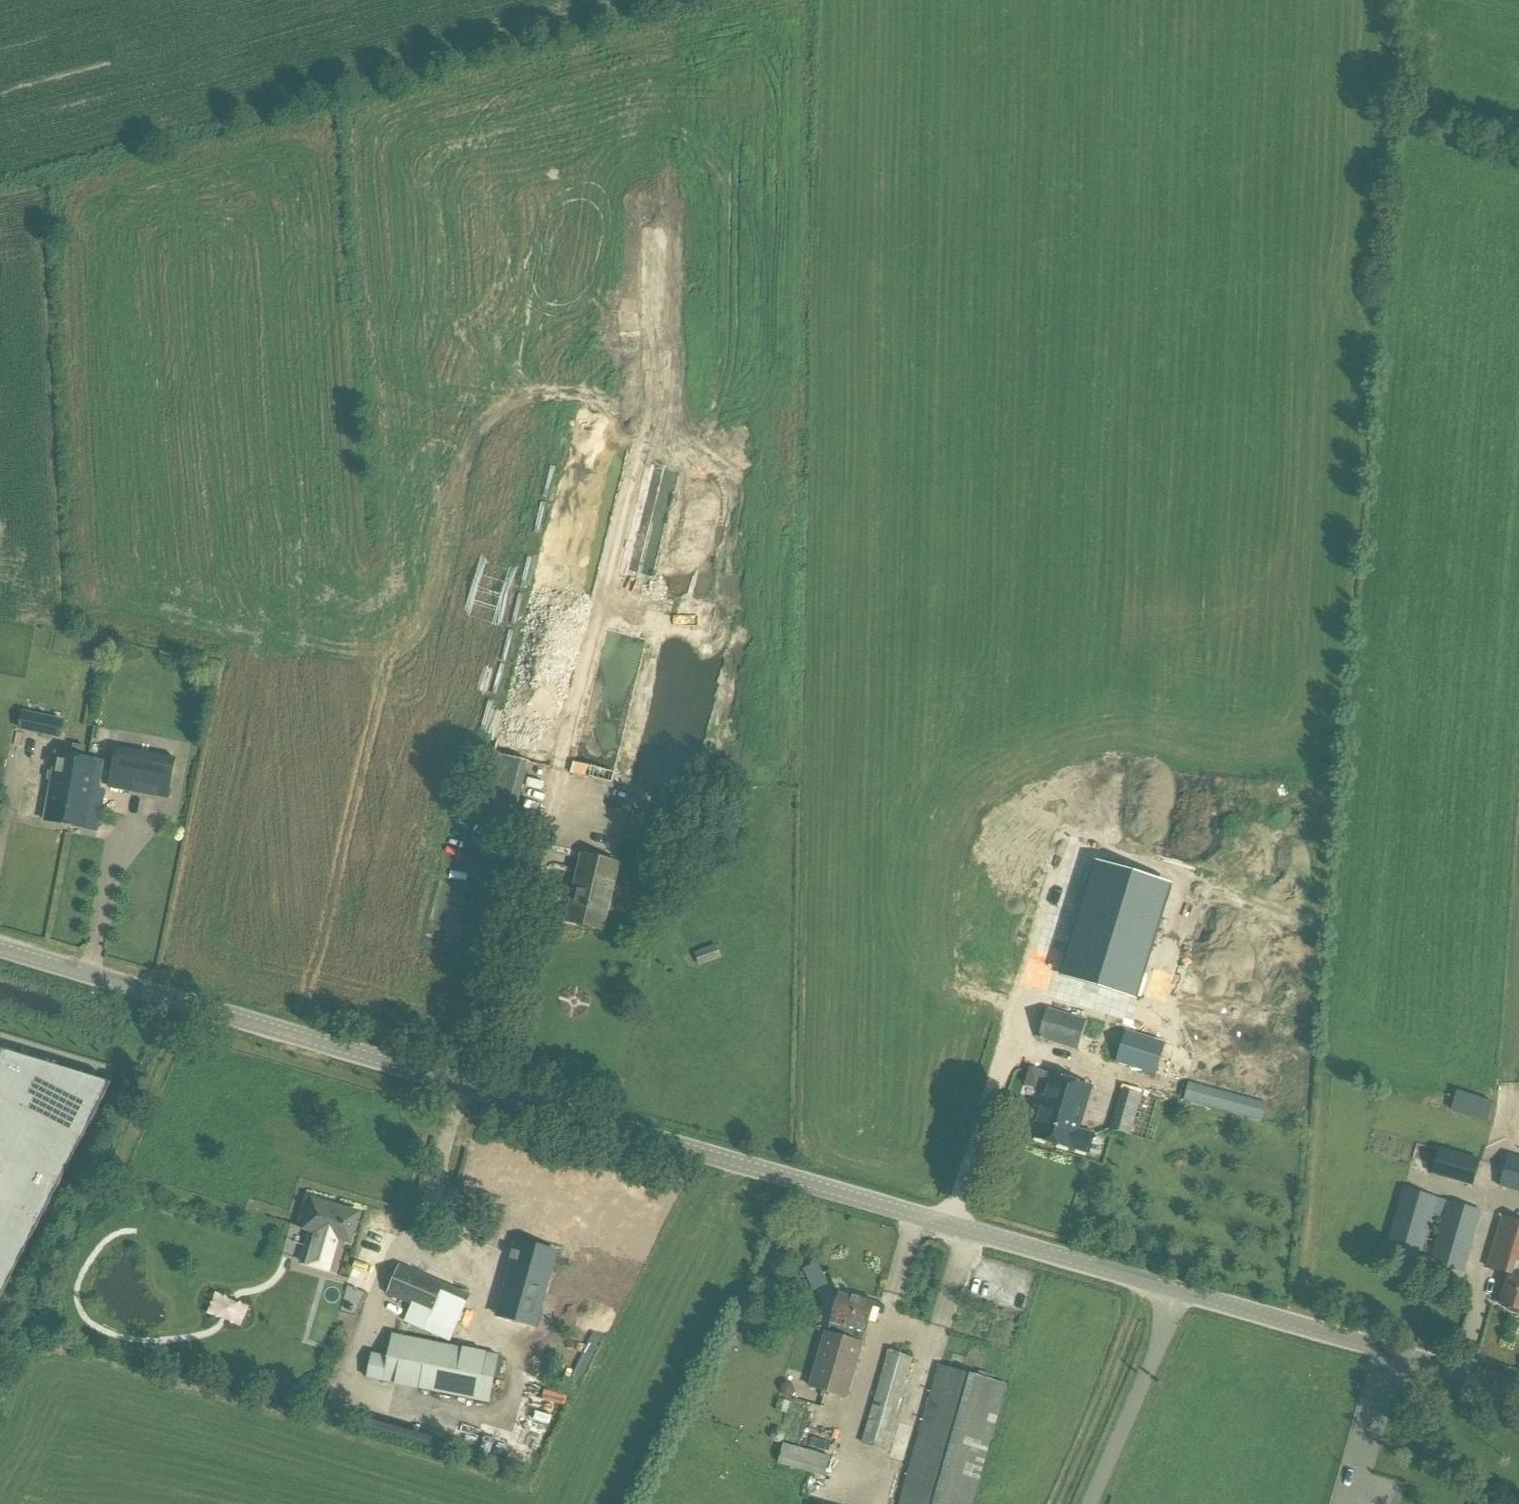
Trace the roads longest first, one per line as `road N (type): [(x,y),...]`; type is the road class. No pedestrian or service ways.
road 1 (unclassified): [(0,948),(1518,1390)]

